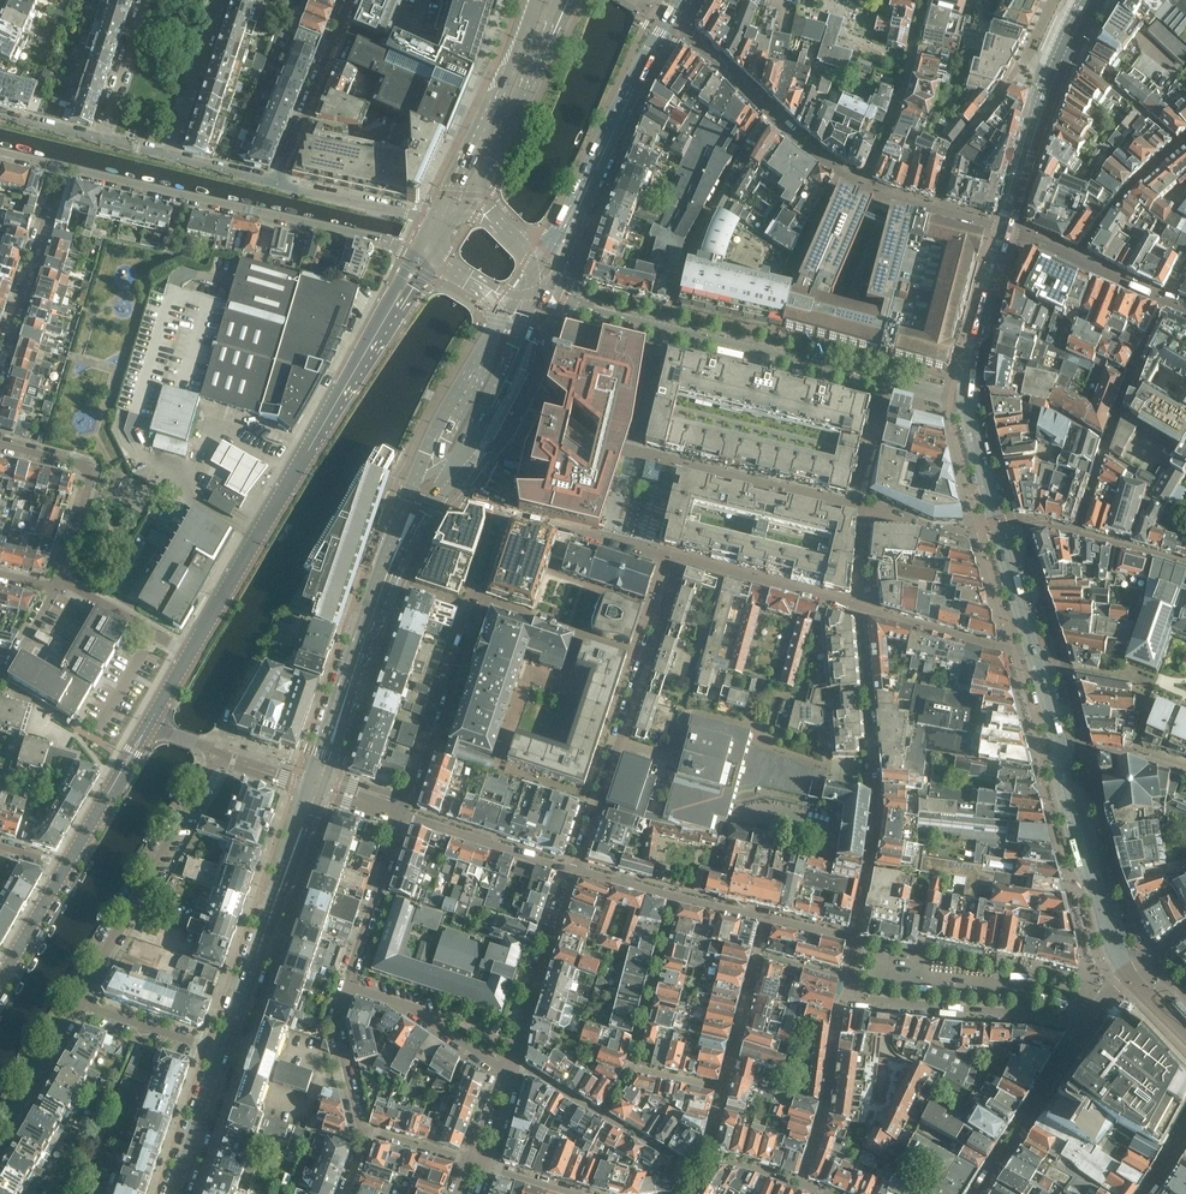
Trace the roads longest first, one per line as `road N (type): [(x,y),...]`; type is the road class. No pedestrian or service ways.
road 1 (residential): [(860,607),(677,557),(574,869)]
road 2 (residential): [(59,166),(419,250)]
road 3 (tertiary): [(1130,971),(1097,898),(1029,649)]
road 4 (secondary): [(382,584),(456,461),(538,290)]
road 5 (residential): [(1130,971),(1084,1026),(846,995)]
road 6 (secondary): [(503,314),(426,450),(382,584)]
road 7 (residential): [(80,1003),(219,752)]
road 8 (secondary): [(226,1050),(317,785)]
road 9 (secondary): [(188,652),(329,413)]
road 10 (tertiary): [(1029,649),(964,397)]
road 11 (secondary): [(537,0),(442,211)]
road 12 (residential): [(668,20),(842,172)]
road 13 (residential): [(860,607),(857,509),(885,381)]
road 14 (residential): [(469,598),(400,812)]
road 15 (secondary): [(468,203),(562,0)]
road 16 (tertiary): [(576,213),(668,20)]
road 17 (secondary): [(317,785),(382,584)]
road 18 (residential): [(64,581),(61,561),(89,470),(0,444)]
road 19 (residential): [(0,365),(59,166)]
road 20 (residential): [(574,869),(510,1066)]
road 21 (residential): [(278,183),(354,0)]
road 22 (residential): [(766,352),(791,268),(842,172)]
road 23 (residential): [(925,0),(898,101),(862,185)]
road 24 (residential): [(800,1183),(823,1118),(846,995)]
road 25 (secondary): [(419,250),(329,413)]
road 26 (secondary): [(329,413),(432,258)]
road 27 (residential): [(510,1066),(479,1056),(414,1008),(347,985)]
road 28 (residential): [(574,869),(400,812)]
road 29 (residential): [(347,985),(400,812)]
road 30 (residential): [(723,1089),(768,917)]
road 31 (residential): [(630,1067),(674,895)]
road 32 (tertiary): [(964,397),(1007,228)]
road 33 (residential): [(1029,649),(860,607)]
road 34 (secondary): [(65,868),(149,721)]
road 35 (residential): [(442,211),(419,217),(278,183)]
road 36 (residential): [(219,0),(173,155)]
road 37 (residential): [(347,985),(334,1022),(363,1139)]
road 38 (residential): [(0,1139),(80,1003)]
road 39 (residential): [(226,1050),(80,1003)]
road 40 (secondary): [(176,1193),(226,1050)]
road 41 (residential): [(862,185),(1007,228)]
road 42 (residential): [(846,995),(852,937),(768,917)]
road 43 (residential): [(103,138),(145,0)]
road 44 (residential): [(188,652),(64,581)]
road 45 (tertiary): [(1007,228),(1043,96)]
road 46 (secondary): [(0,981),(65,868)]
road 47 (residential): [(665,328),(708,207)]
road 48 (residential): [(633,450),(665,328)]
road 49 (residential): [(885,381),(766,352)]

